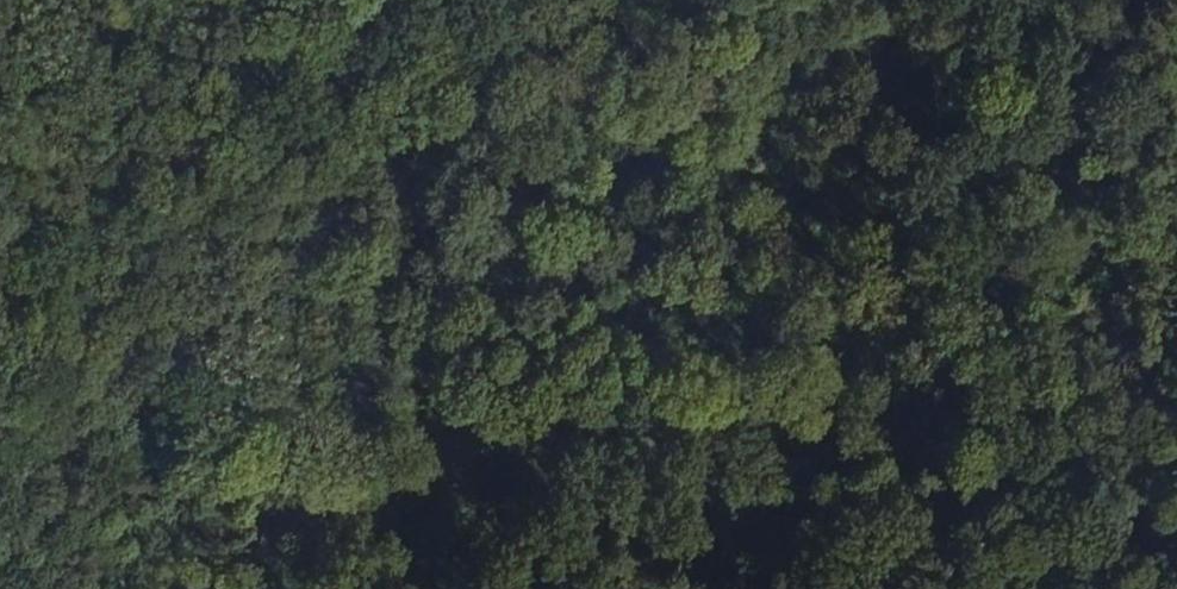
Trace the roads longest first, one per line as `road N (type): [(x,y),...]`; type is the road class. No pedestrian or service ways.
road 1 (track): [(845,0),(712,66),(575,187),(170,588)]

